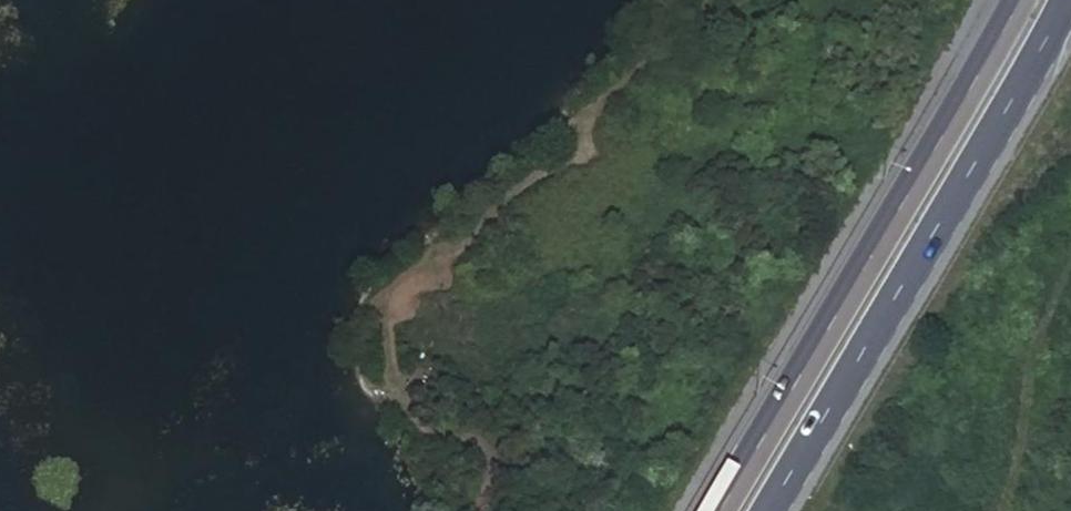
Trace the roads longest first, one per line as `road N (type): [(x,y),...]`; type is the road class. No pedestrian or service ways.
road 1 (primary): [(1020,0),(719,510)]
road 2 (primary): [(773,510),(1069,0)]
road 3 (track): [(1001,510),(1039,328),(1070,262)]

